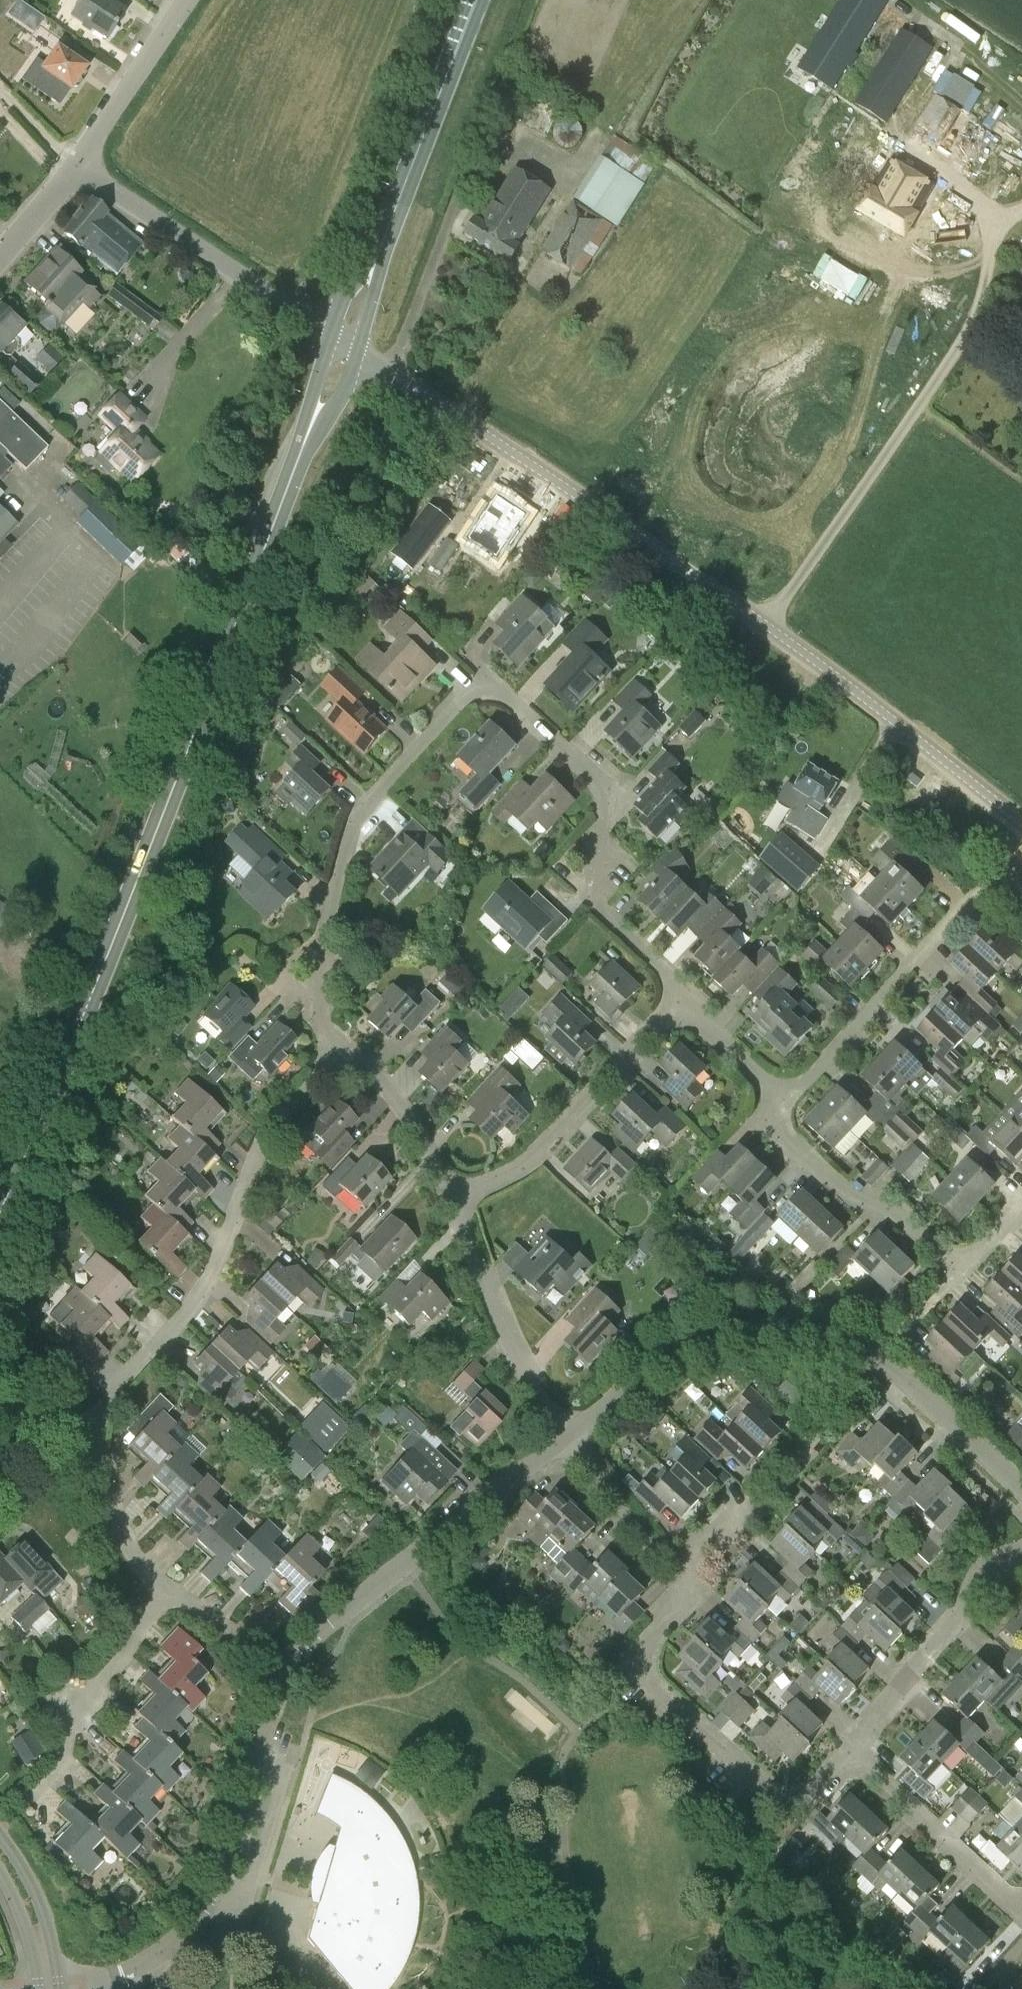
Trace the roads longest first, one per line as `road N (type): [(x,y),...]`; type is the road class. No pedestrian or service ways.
road 1 (primary): [(0,1212),(129,902),(344,341)]
road 2 (residential): [(1021,821),(767,626),(344,341)]
road 3 (residential): [(669,972),(655,945),(602,901),(594,875),(595,786),(584,759),(506,685),(481,680),(462,690),(359,807),(330,883),(317,976),(321,1052)]
road 4 (tertiary): [(1021,1490),(902,1375),(840,1341),(805,1333),(740,1333),(682,1352),(566,1435)]
road 5 (residential): [(97,1430),(119,1366),(187,1294),(275,1101),(299,1065),(321,1052)]
road 6 (residential): [(852,1754),(813,1794),(785,1799),(654,1685),(644,1655),(688,1602),(691,1584),(678,1571)]
road 7 (tertiary): [(566,1435),(333,1620),(285,1671)]
road 8 (primary): [(344,341),(477,0)]
road 9 (tertiary): [(285,1671),(212,1893),(179,1941),(132,1973)]
road 10 (residential): [(449,1197),(528,1152),(659,1012),(669,972)]
road 11 (residential): [(344,341),(75,166)]
road 12 (residential): [(969,1253),(917,1205),(845,1197),(781,1122),(805,1081)]
road 13 (residential): [(1021,1552),(980,1574),(961,1619),(882,1705),(852,1754)]
road 14 (residential): [(449,1197),(521,1367),(566,1435)]
road 15 (residential): [(805,1081),(963,906)]
road 16 (residential): [(1021,1903),(852,1754)]
road 17 (residential): [(75,166),(186,0)]
road 18 (residential): [(321,1052),(377,1087),(449,1197)]
road 19 (residential): [(678,1571),(821,1446)]
road 20 (residential): [(61,1738),(160,1583)]
road 21 (residential): [(678,1571),(601,1498),(587,1458),(566,1435)]
road 22 (residential): [(805,1081),(700,985),(669,972)]
road 23 (residential): [(160,1583),(118,1526),(97,1430)]
road 24 (residential): [(285,1671),(160,1583)]
road 25 (primary): [(45,1988),(25,1899),(0,1855)]

